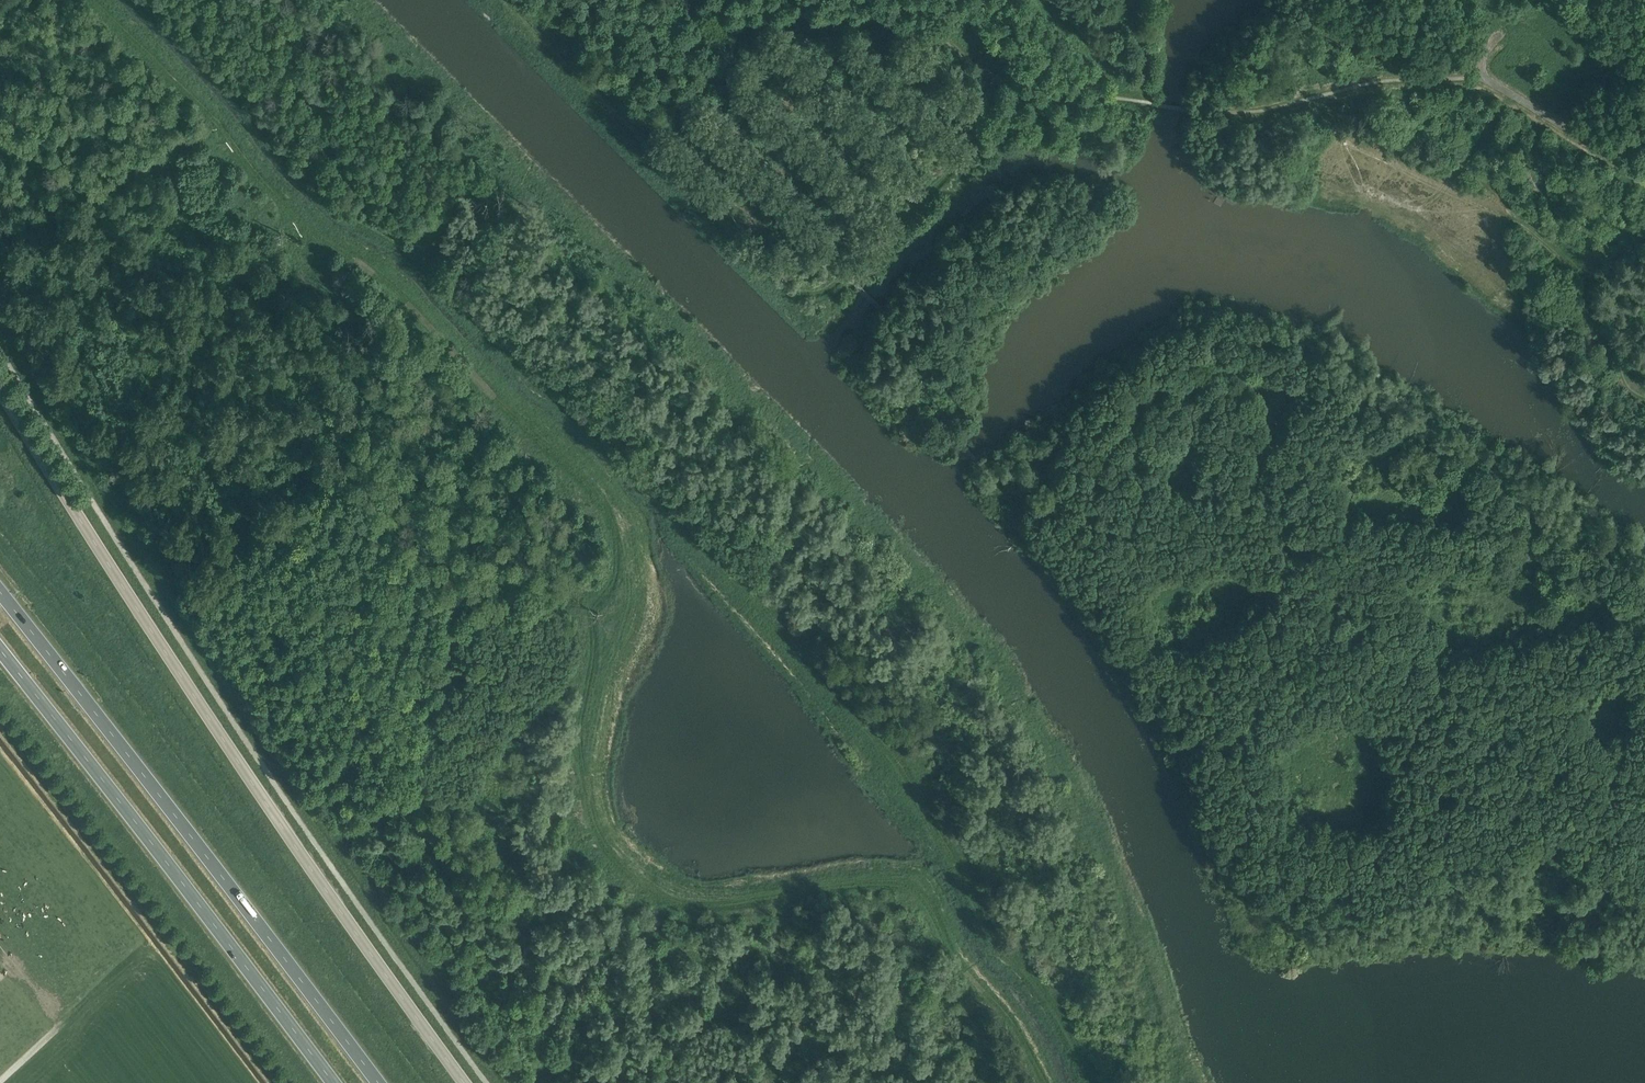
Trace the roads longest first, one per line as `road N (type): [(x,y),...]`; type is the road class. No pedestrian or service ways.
road 1 (secondary): [(466,1082),(229,750),(0,391)]
road 2 (trunk): [(377,1082),(0,591)]
road 3 (trunk): [(0,650),(333,1082)]
road 4 (track): [(1644,177),(1483,76),(1500,34),(1455,0)]

